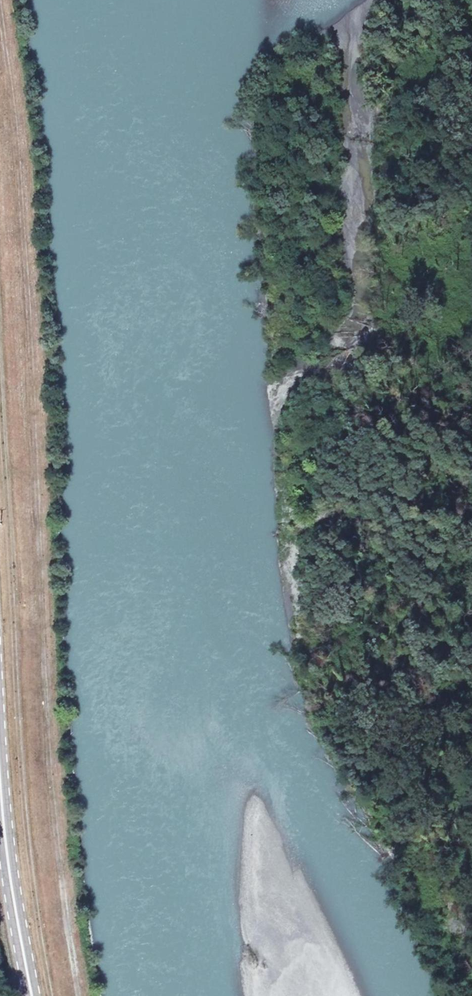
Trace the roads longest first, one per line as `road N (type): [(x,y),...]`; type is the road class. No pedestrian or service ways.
road 1 (track): [(79,995),(54,807),(23,226),(0,17)]
road 2 (track): [(0,372),(17,695),(35,897),(53,995)]
road 3 (primary): [(0,782),(31,995)]

